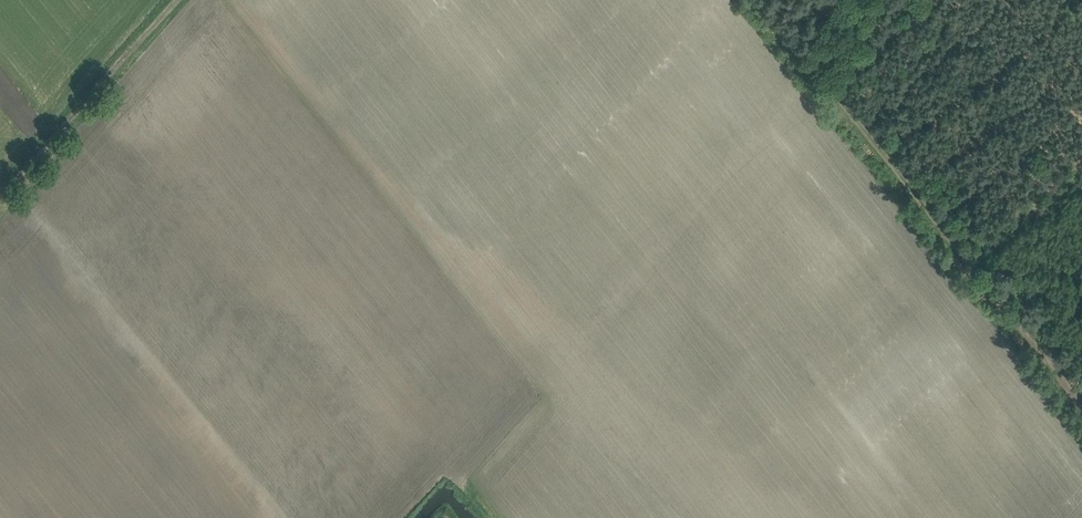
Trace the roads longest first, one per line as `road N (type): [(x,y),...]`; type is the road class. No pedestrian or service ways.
road 1 (track): [(1081,400),(757,0)]
road 2 (track): [(0,209),(184,0)]

